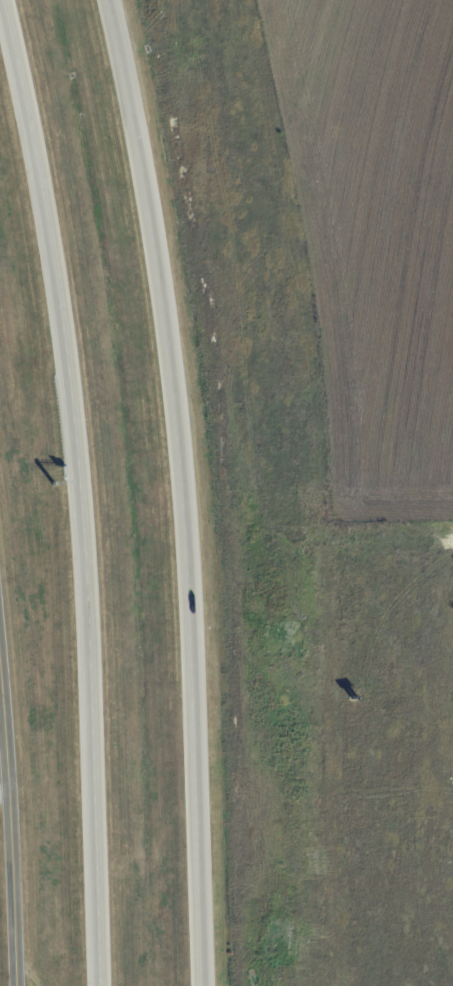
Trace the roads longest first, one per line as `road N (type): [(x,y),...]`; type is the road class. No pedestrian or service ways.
road 1 (motorway): [(205,985),(196,630),(179,417),(153,233),(104,0)]
road 2 (motorway): [(2,0),(51,236),(76,428),(99,985)]
road 3 (residential): [(18,985),(0,686)]

